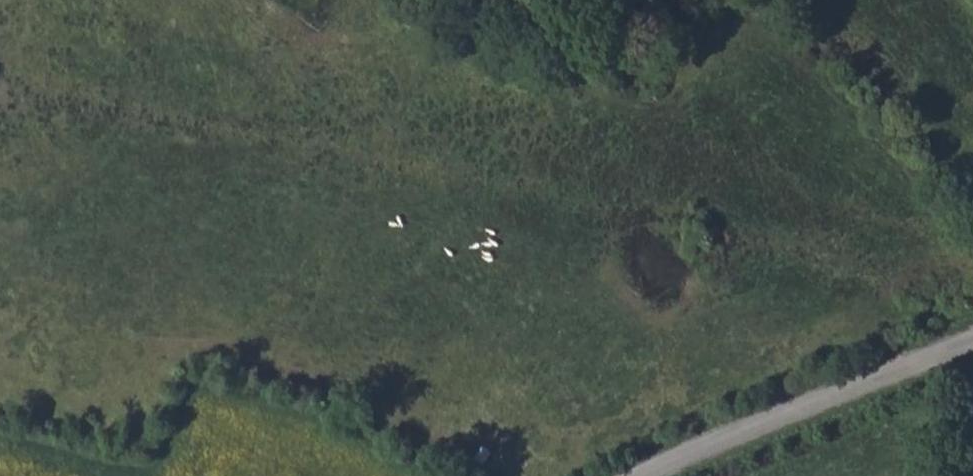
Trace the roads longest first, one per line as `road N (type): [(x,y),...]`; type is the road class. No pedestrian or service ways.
road 1 (unclassified): [(647,475),(972,348)]

